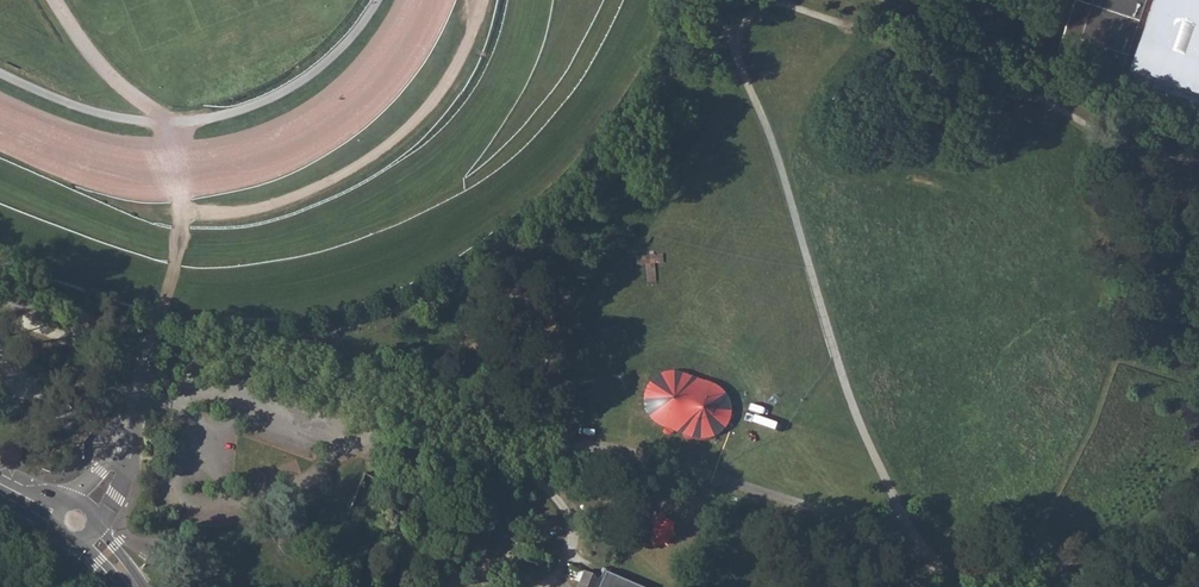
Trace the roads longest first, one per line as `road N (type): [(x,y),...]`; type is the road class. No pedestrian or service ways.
road 1 (unclassified): [(98,524),(123,479),(127,441),(70,502)]

